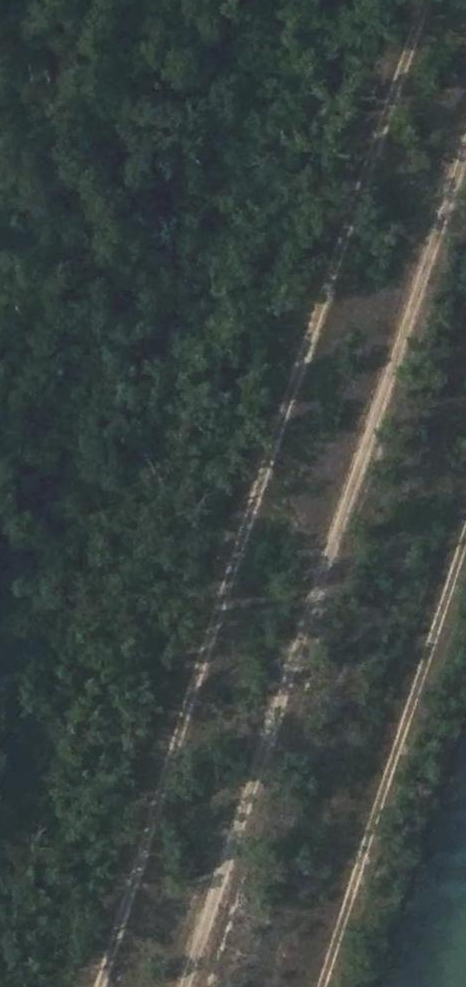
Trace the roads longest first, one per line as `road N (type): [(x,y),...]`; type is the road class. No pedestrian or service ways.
road 1 (track): [(89,986),(275,410),(422,0)]
road 2 (track): [(465,151),(181,986)]
road 3 (track): [(317,986),(465,525)]

